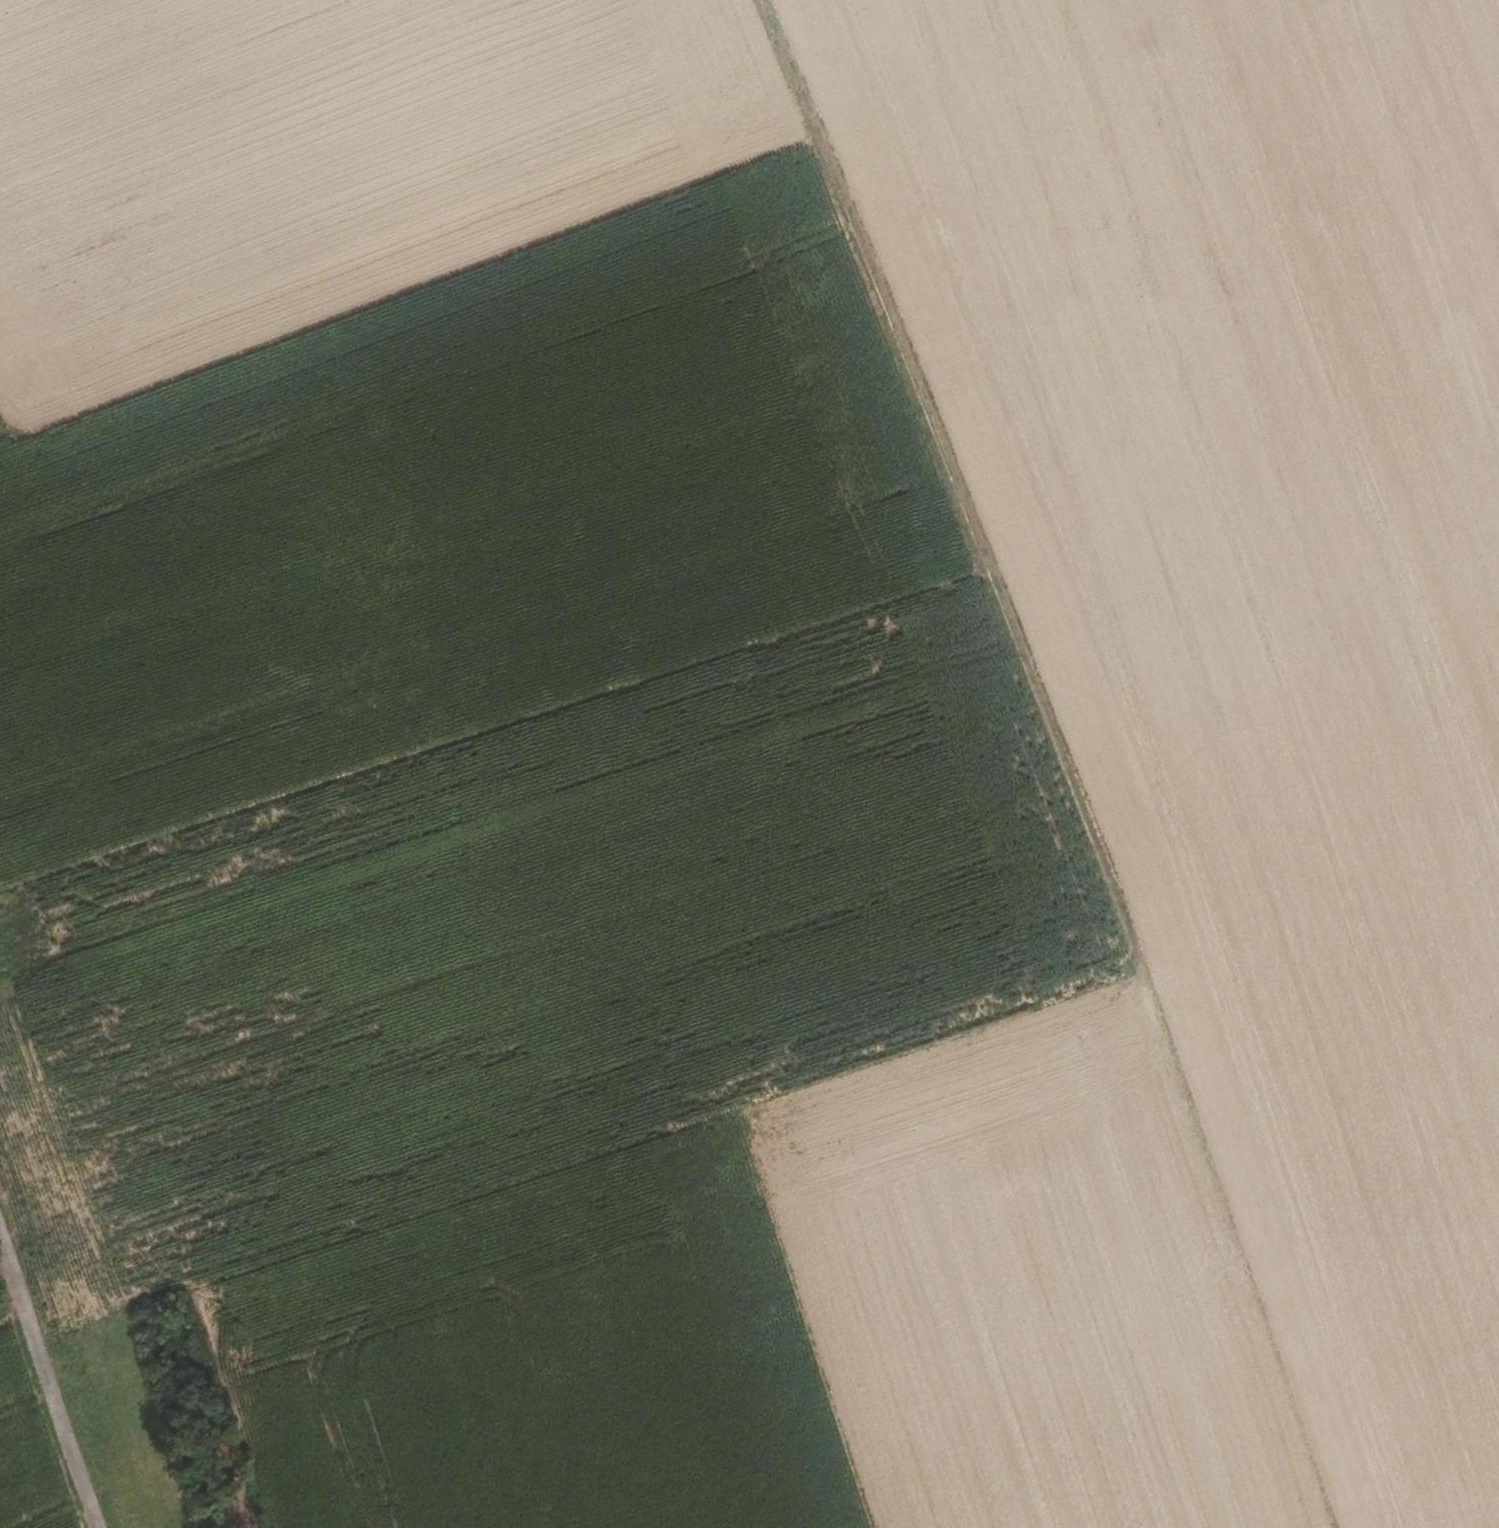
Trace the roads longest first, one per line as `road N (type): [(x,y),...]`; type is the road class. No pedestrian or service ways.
road 1 (track): [(760,0),(1045,722),(1220,1244),(1287,1270),(1351,1527)]
road 2 (track): [(97,1527),(0,1242)]

